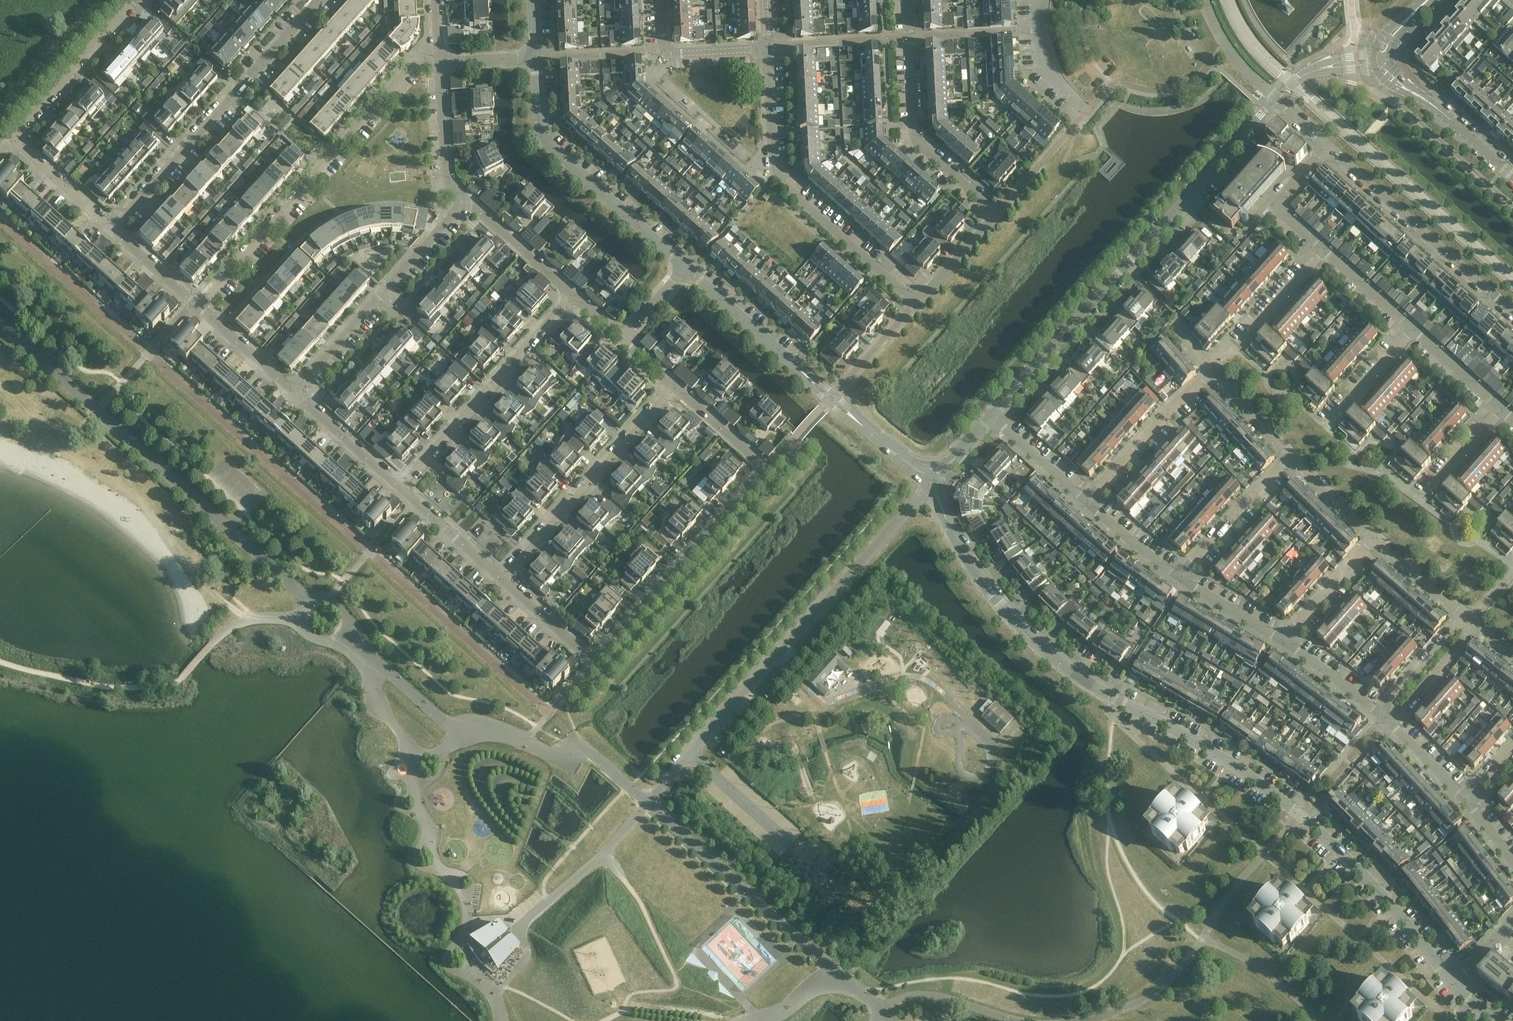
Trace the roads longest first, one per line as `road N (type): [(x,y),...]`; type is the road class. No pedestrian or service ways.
road 1 (residential): [(1452,983),(1342,851),(1245,768),(1163,718),(1092,688),(1045,650),(970,564),(928,484)]
road 2 (residential): [(908,0),(915,136),(998,212),(916,303),(776,177),(767,46)]
road 3 (residential): [(501,578),(594,661),(765,470),(674,386)]
road 4 (unclassified): [(992,416),(1276,99)]
road 5 (unclassified): [(646,801),(928,484)]
road 6 (residential): [(196,305),(414,63),(440,61)]
road 7 (residential): [(928,484),(687,268)]
road 8 (residential): [(118,230),(318,0)]
road 9 (residential): [(1087,501),(1212,371),(1291,455)]
road 10 (residential): [(687,268),(544,140),(536,57)]
road 11 (residential): [(572,294),(400,487)]
road 12 (residential): [(501,578),(674,386)]
road 13 (residential): [(295,385),(459,200)]
road 14 (unclassified): [(1512,312),(1329,147)]
road 15 (residential): [(16,140),(135,0)]
road 16 (tertiary): [(1512,177),(1381,58)]
road 17 (residential): [(1179,576),(1291,455)]
road 18 (residential): [(767,46),(671,53),(663,45),(660,0)]
road 19 (residential): [(572,294),(459,200)]
road 20 (residential): [(295,385),(400,487)]
road 21 (residential): [(459,200),(445,170),(440,61)]
road 22 (residential): [(1284,641),(1373,537)]
road 23 (residential): [(16,140),(118,230)]
road 24 (residential): [(400,487),(501,578)]
road 25 (residential): [(1389,722),(1474,623)]
road 26 (residential): [(1466,616),(1380,713)]
road 27 (residential): [(1087,501),(992,416)]
road 28 (residential): [(196,305),(295,385)]
road 29 (residential): [(1240,343),(1322,246)]
road 30 (residential): [(1501,410),(1409,326)]
road 31 (residential): [(1203,0),(1225,45),(1276,99)]
road 32 (residential): [(1284,641),(1179,576)]
road 33 (residential): [(1083,107),(1046,68),(1038,0)]
road 34 (residential): [(1373,537),(1466,616)]
road 35 (residential): [(1380,713),(1284,641)]

